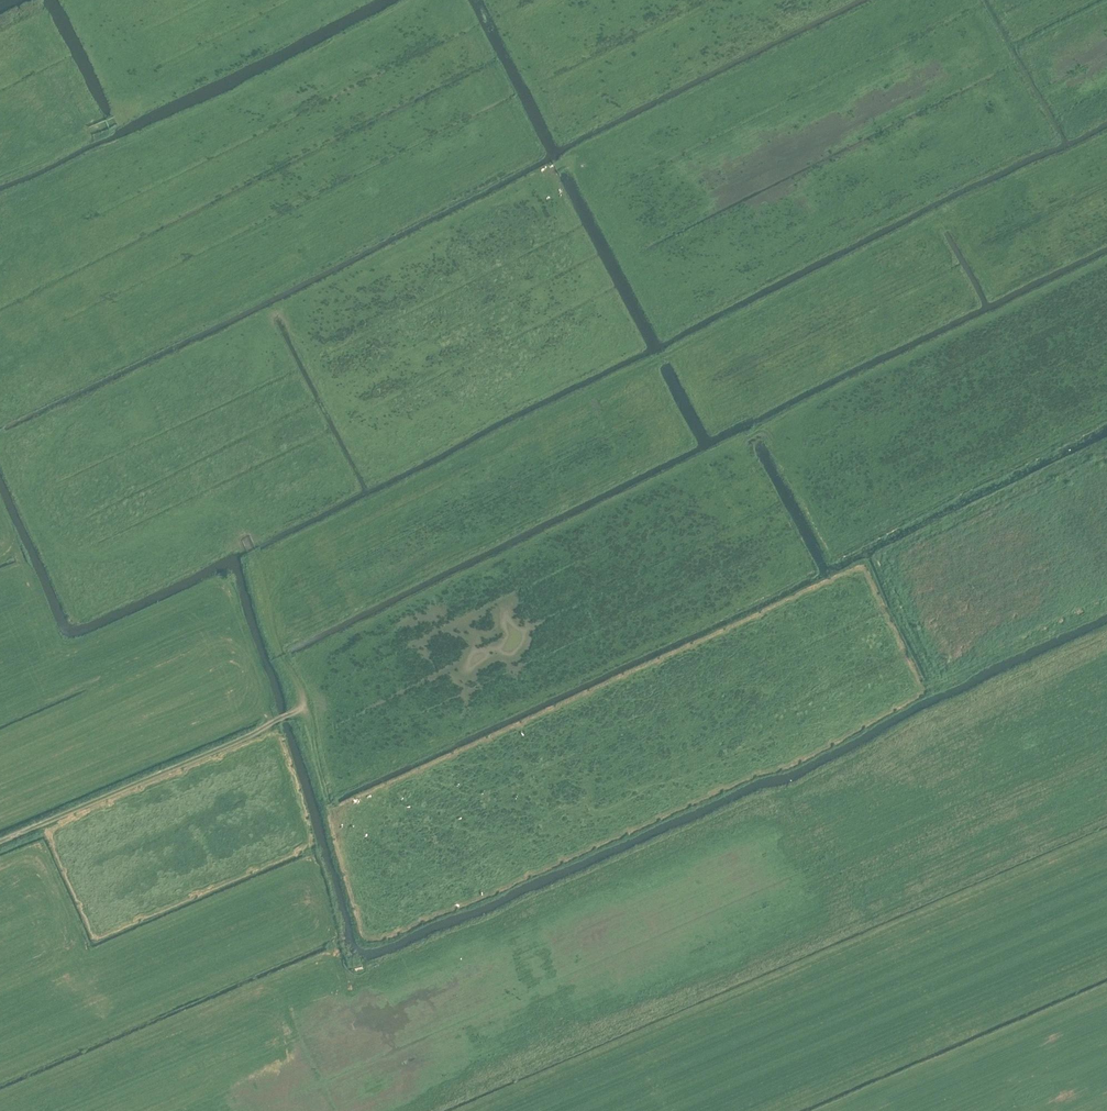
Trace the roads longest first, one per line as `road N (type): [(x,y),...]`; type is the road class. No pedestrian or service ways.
road 1 (track): [(1106,602),(742,773)]
road 2 (track): [(304,709),(0,842)]
road 3 (track): [(238,517),(304,709)]
road 4 (track): [(304,709),(333,812),(374,830)]

